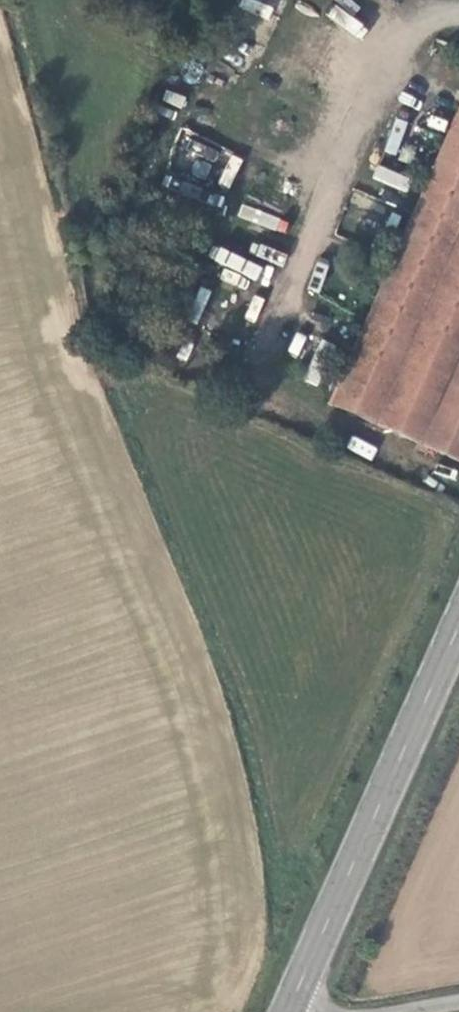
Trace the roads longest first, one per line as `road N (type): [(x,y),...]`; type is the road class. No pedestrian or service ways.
road 1 (secondary): [(293,1002),(458,628)]

